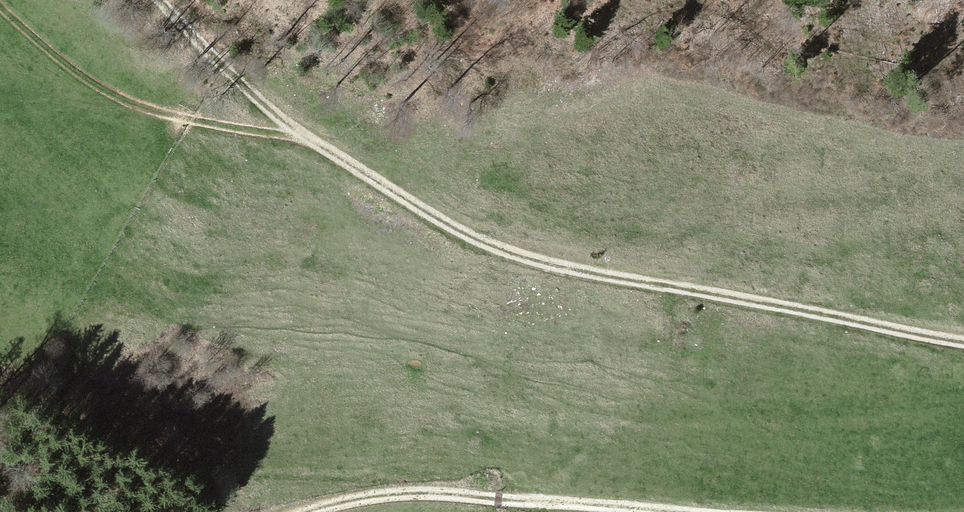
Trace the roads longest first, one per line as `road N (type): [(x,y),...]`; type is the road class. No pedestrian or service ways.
road 1 (track): [(963,344),(500,255),(293,136),(235,88),(155,0)]
road 2 (track): [(327,511),(433,497),(658,511)]
road 3 (track): [(112,107),(293,136)]

